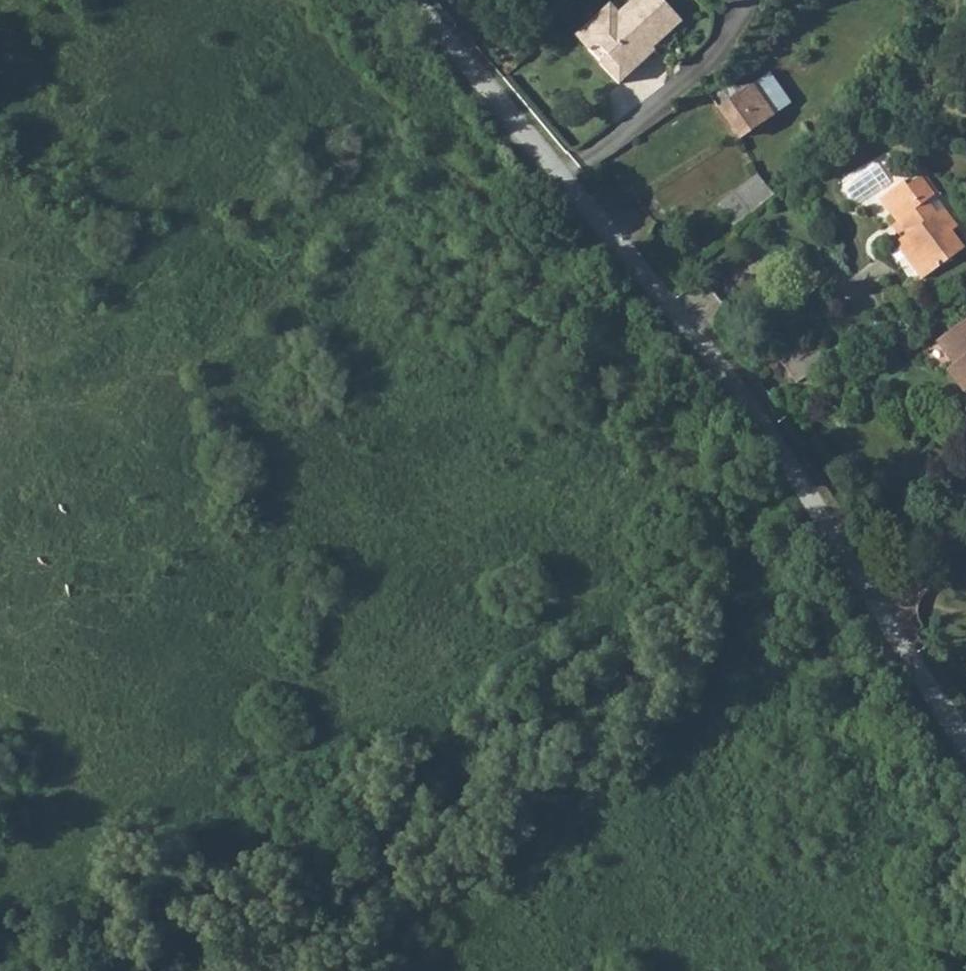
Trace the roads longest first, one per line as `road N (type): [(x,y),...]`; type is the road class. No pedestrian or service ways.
road 1 (residential): [(965,733),(776,437),(542,150),(404,0)]

